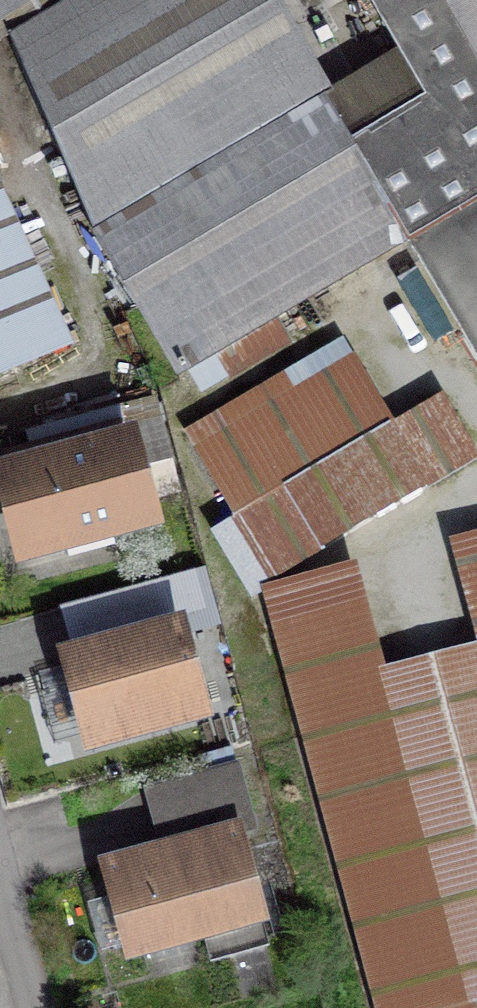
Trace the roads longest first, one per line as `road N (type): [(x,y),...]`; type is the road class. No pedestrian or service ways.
road 1 (residential): [(33,1007),(0,887)]

